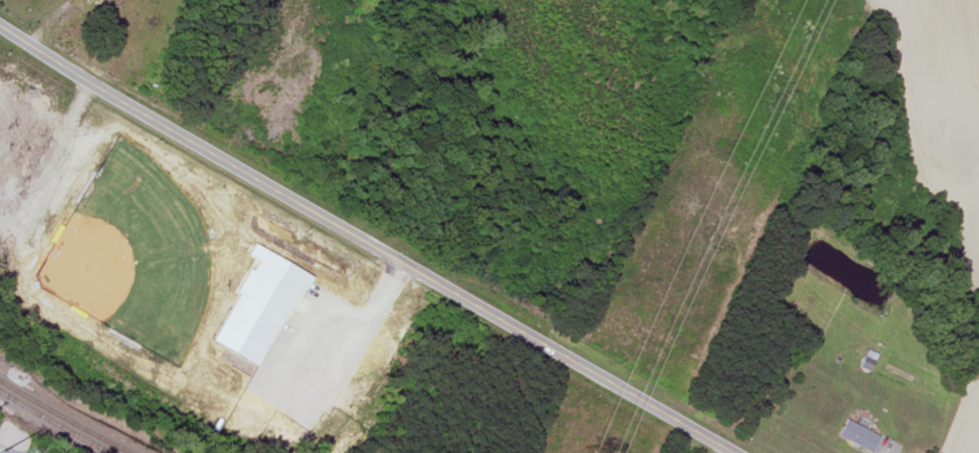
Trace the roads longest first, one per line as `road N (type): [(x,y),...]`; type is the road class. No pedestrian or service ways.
road 1 (tertiary): [(0,24),(80,80),(733,452)]

